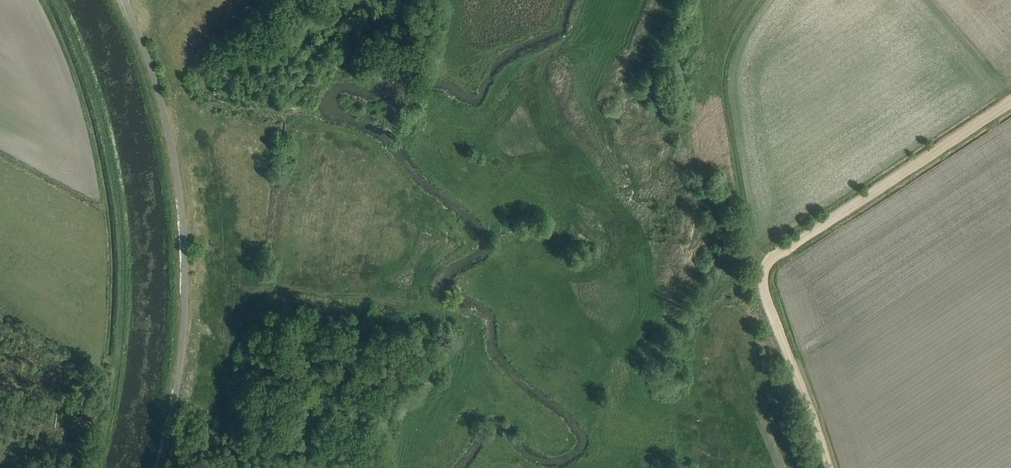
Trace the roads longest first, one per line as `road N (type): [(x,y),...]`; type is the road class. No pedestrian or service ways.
road 1 (track): [(831,467),(765,298),(769,262),(1010,104)]
road 2 (unclassified): [(125,0),(164,113),(183,234),(180,359),(160,467)]
road 3 (track): [(764,277),(737,191),(727,101),(735,53),(768,0)]

